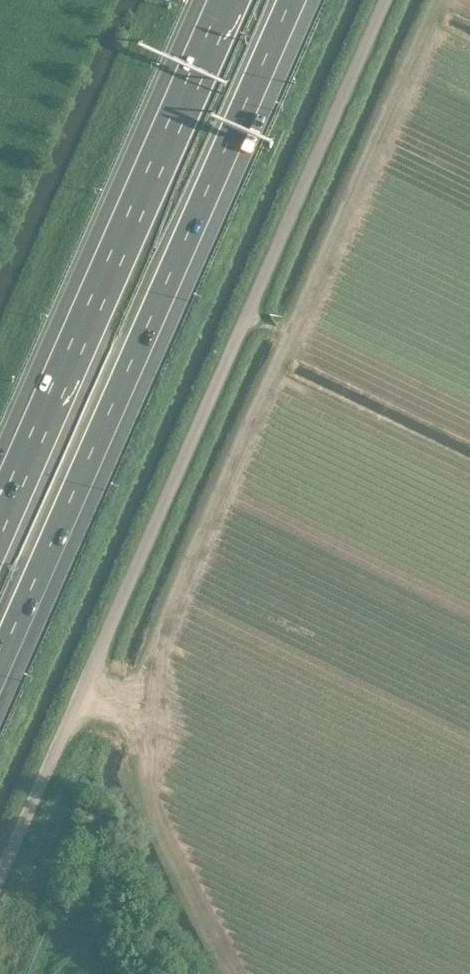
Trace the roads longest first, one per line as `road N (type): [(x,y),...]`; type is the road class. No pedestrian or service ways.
road 1 (unclassified): [(0,873),(385,0)]
road 2 (motorway): [(0,654),(289,0)]
road 3 (motorway): [(227,0),(0,514)]

